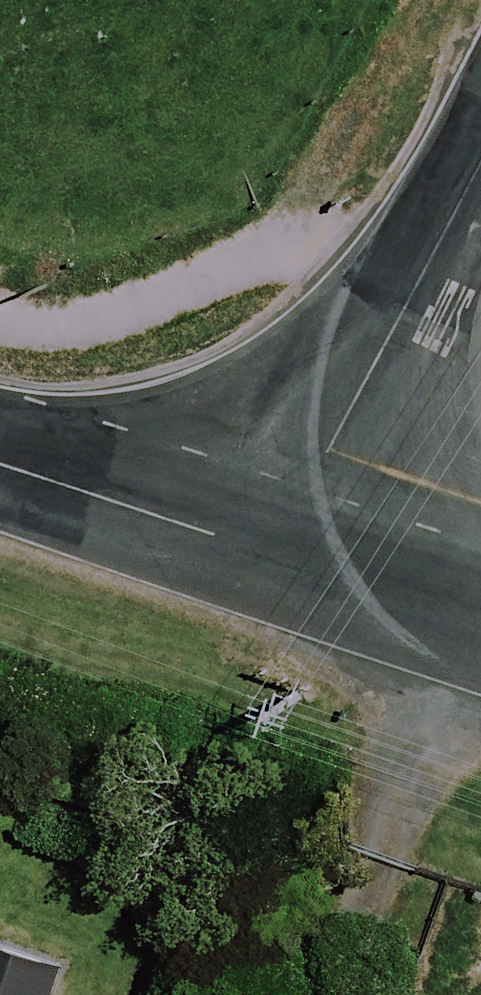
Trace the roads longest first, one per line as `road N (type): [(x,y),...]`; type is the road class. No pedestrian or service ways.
road 1 (residential): [(289,561),(332,453),(480,171)]
road 2 (unclassified): [(0,463),(289,561)]
road 3 (unclassified): [(289,561),(480,624)]

